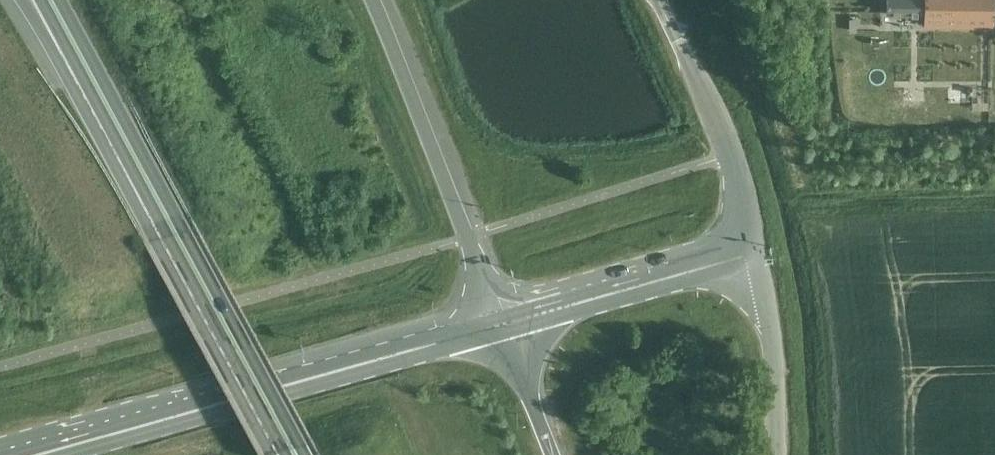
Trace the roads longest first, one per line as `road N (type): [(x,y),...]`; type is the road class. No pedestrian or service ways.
road 1 (secondary): [(42,454),(506,321)]
road 2 (trunk): [(295,454),(72,42)]
road 3 (trunk): [(506,321),(372,0)]
road 4 (tertiary): [(756,252),(733,155),(659,0)]
road 5 (tertiary): [(506,321),(756,252)]
road 6 (unclassified): [(777,454),(775,356),(756,252)]
road 7 (trunk): [(556,454),(506,321)]

